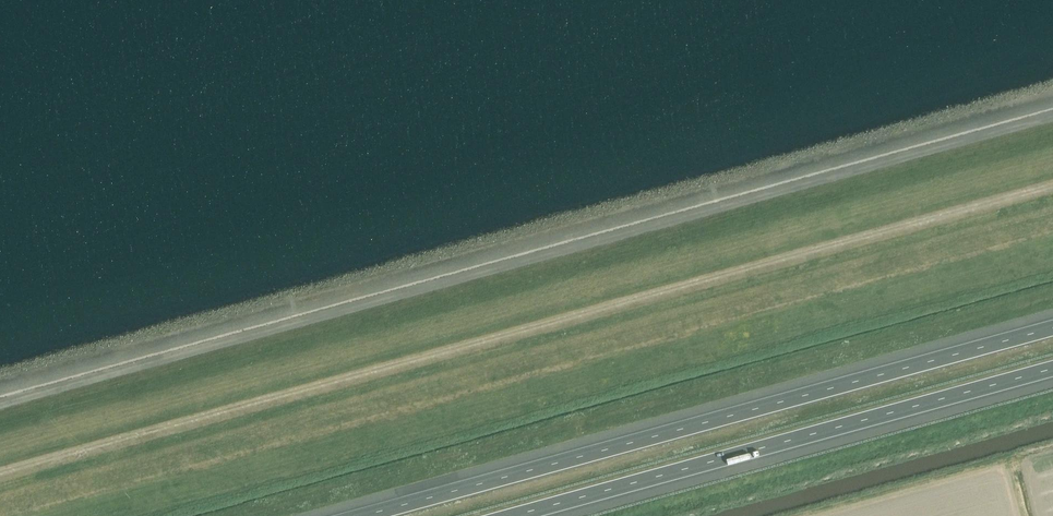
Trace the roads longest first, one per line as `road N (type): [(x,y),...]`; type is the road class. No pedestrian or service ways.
road 1 (track): [(0,471),(1052,184)]
road 2 (motorway): [(1052,328),(366,515)]
road 3 (motorway): [(515,515),(1052,369)]

